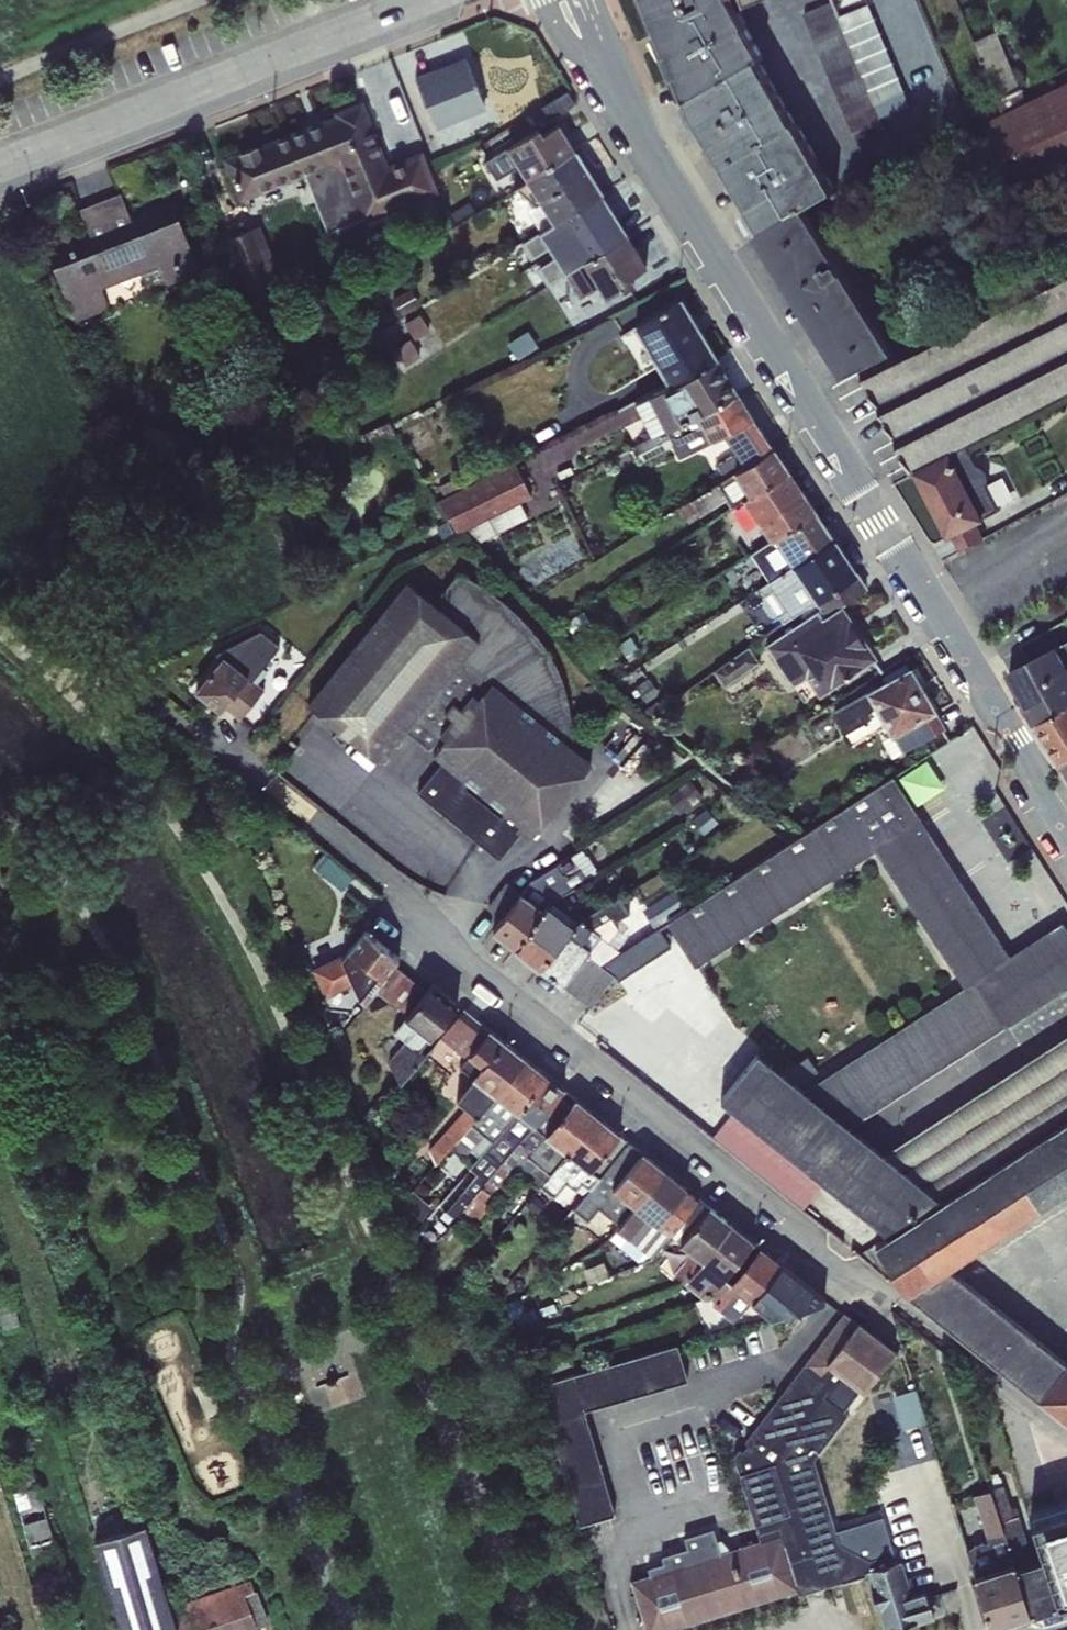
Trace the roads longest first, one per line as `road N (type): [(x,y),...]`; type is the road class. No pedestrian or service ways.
road 1 (residential): [(1066,1440),(859,1281),(835,1274),(811,1253),(804,1231),(446,957),(415,909),(213,737)]
road 2 (residential): [(1066,828),(564,0)]
road 3 (residential): [(428,0),(0,169)]

